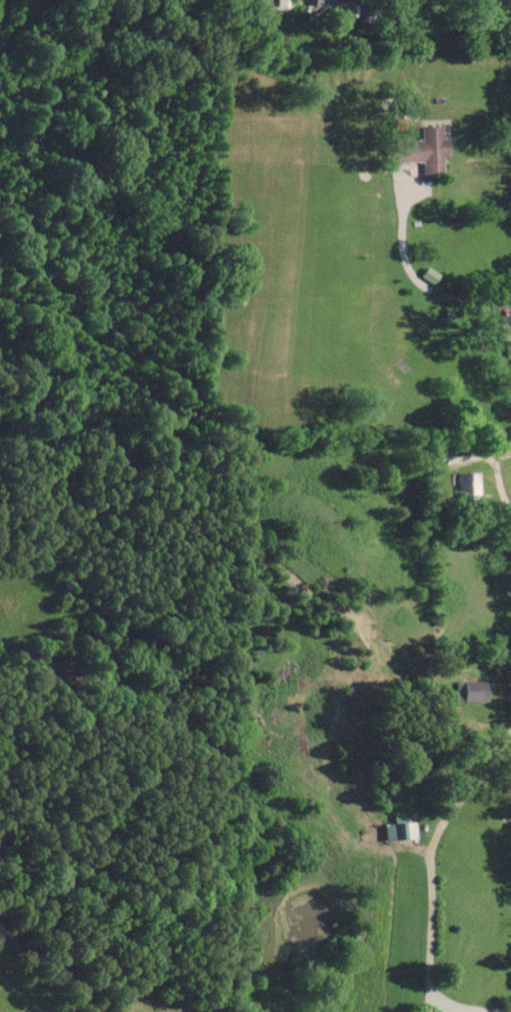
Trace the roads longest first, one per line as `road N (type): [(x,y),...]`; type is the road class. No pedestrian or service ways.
road 1 (residential): [(400,196),(401,240),(423,292),(510,295)]

